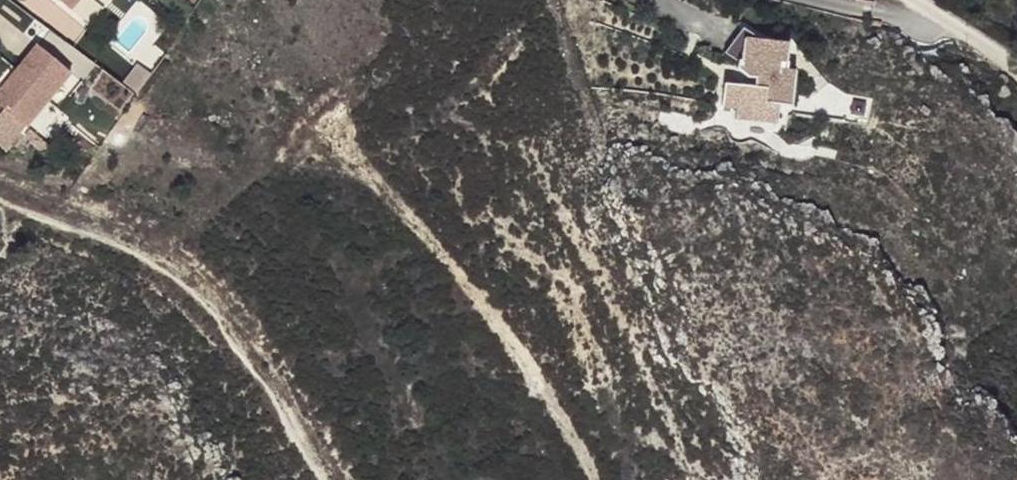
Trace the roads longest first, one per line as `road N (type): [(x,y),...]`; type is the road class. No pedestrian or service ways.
road 1 (track): [(334,479),(206,303),(157,261),(0,197)]

